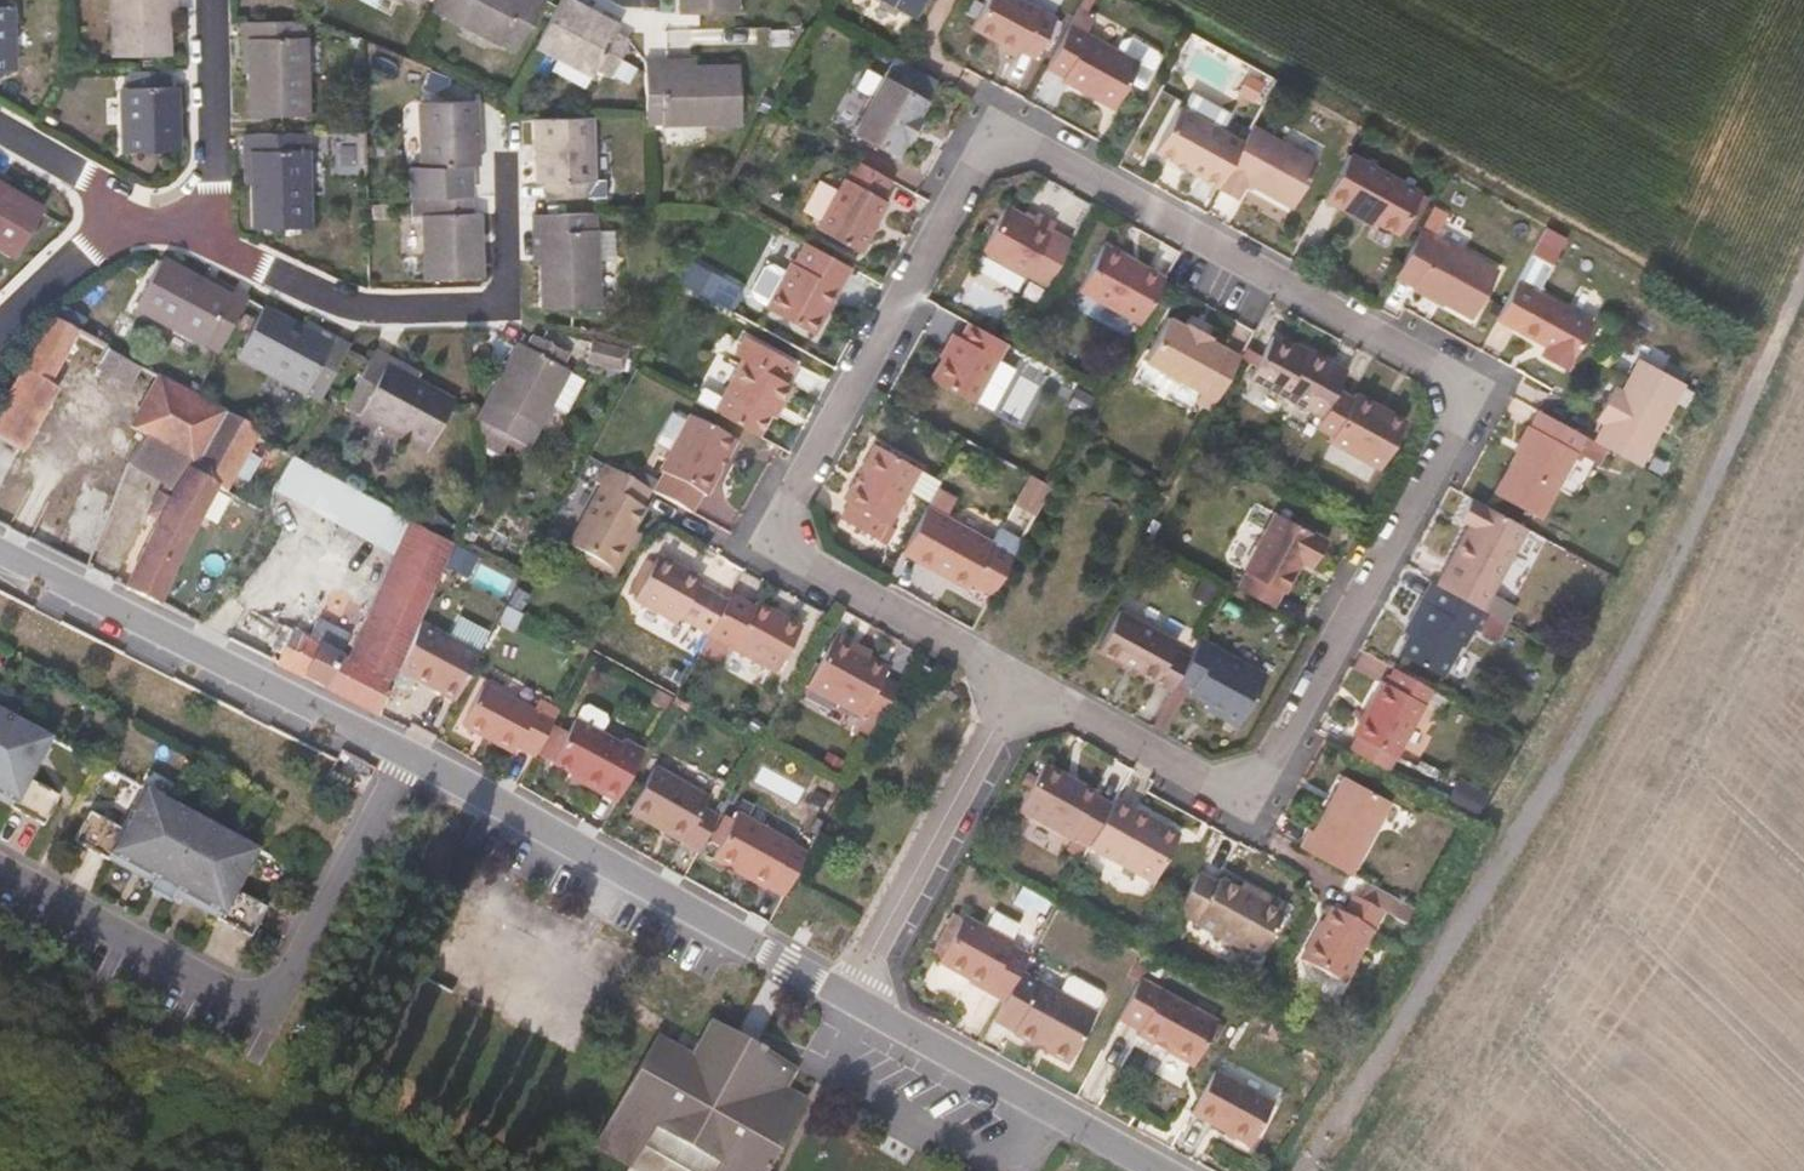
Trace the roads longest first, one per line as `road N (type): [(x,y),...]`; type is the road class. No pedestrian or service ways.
road 1 (residential): [(1020,690),(1207,787),(1269,766),(1456,435),(1439,368),(1035,147),(966,164),(788,500),(794,559)]
road 2 (track): [(1315,1170),(1650,628),(1803,284)]
road 3 (residential): [(414,756),(274,1017),(0,871)]
road 4 (residential): [(414,756),(852,1001)]
road 5 (residential): [(506,161),(507,309),(366,308),(260,268),(192,232)]
road 6 (residential): [(0,551),(414,756)]
road 7 (residential): [(852,1001),(1020,690)]
road 8 (residential): [(852,1001),(1162,1170)]
road 9 (residential): [(794,559),(1020,690)]
road 10 (residential): [(192,232),(217,179),(215,0)]
road 11 (residential): [(0,327),(122,208)]
road 12 (residential): [(122,208),(0,132)]

